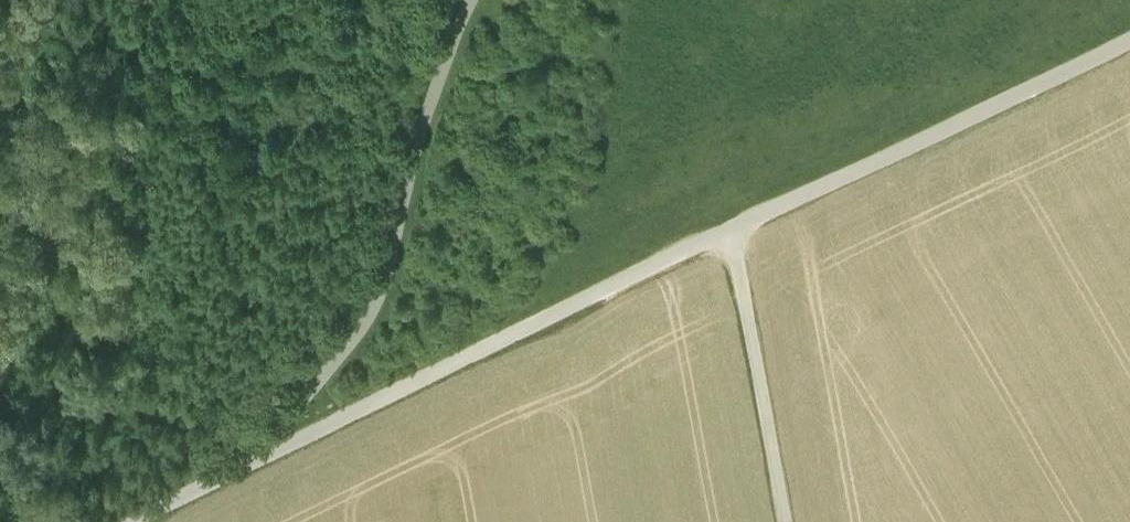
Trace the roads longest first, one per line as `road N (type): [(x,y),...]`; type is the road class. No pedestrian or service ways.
road 1 (track): [(1129,41),(732,227),(251,468)]
road 2 (track): [(475,0),(418,148),(376,311),(251,468)]
road 3 (track): [(786,521),(732,227)]
road 4 (track): [(251,468),(135,521)]

